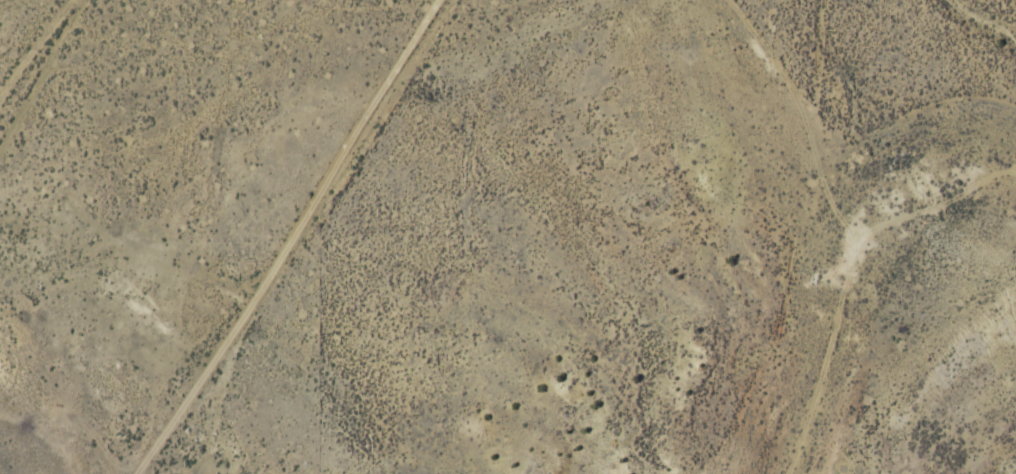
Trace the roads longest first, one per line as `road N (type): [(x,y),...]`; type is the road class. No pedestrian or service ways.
road 1 (track): [(135,473),(447,0)]

